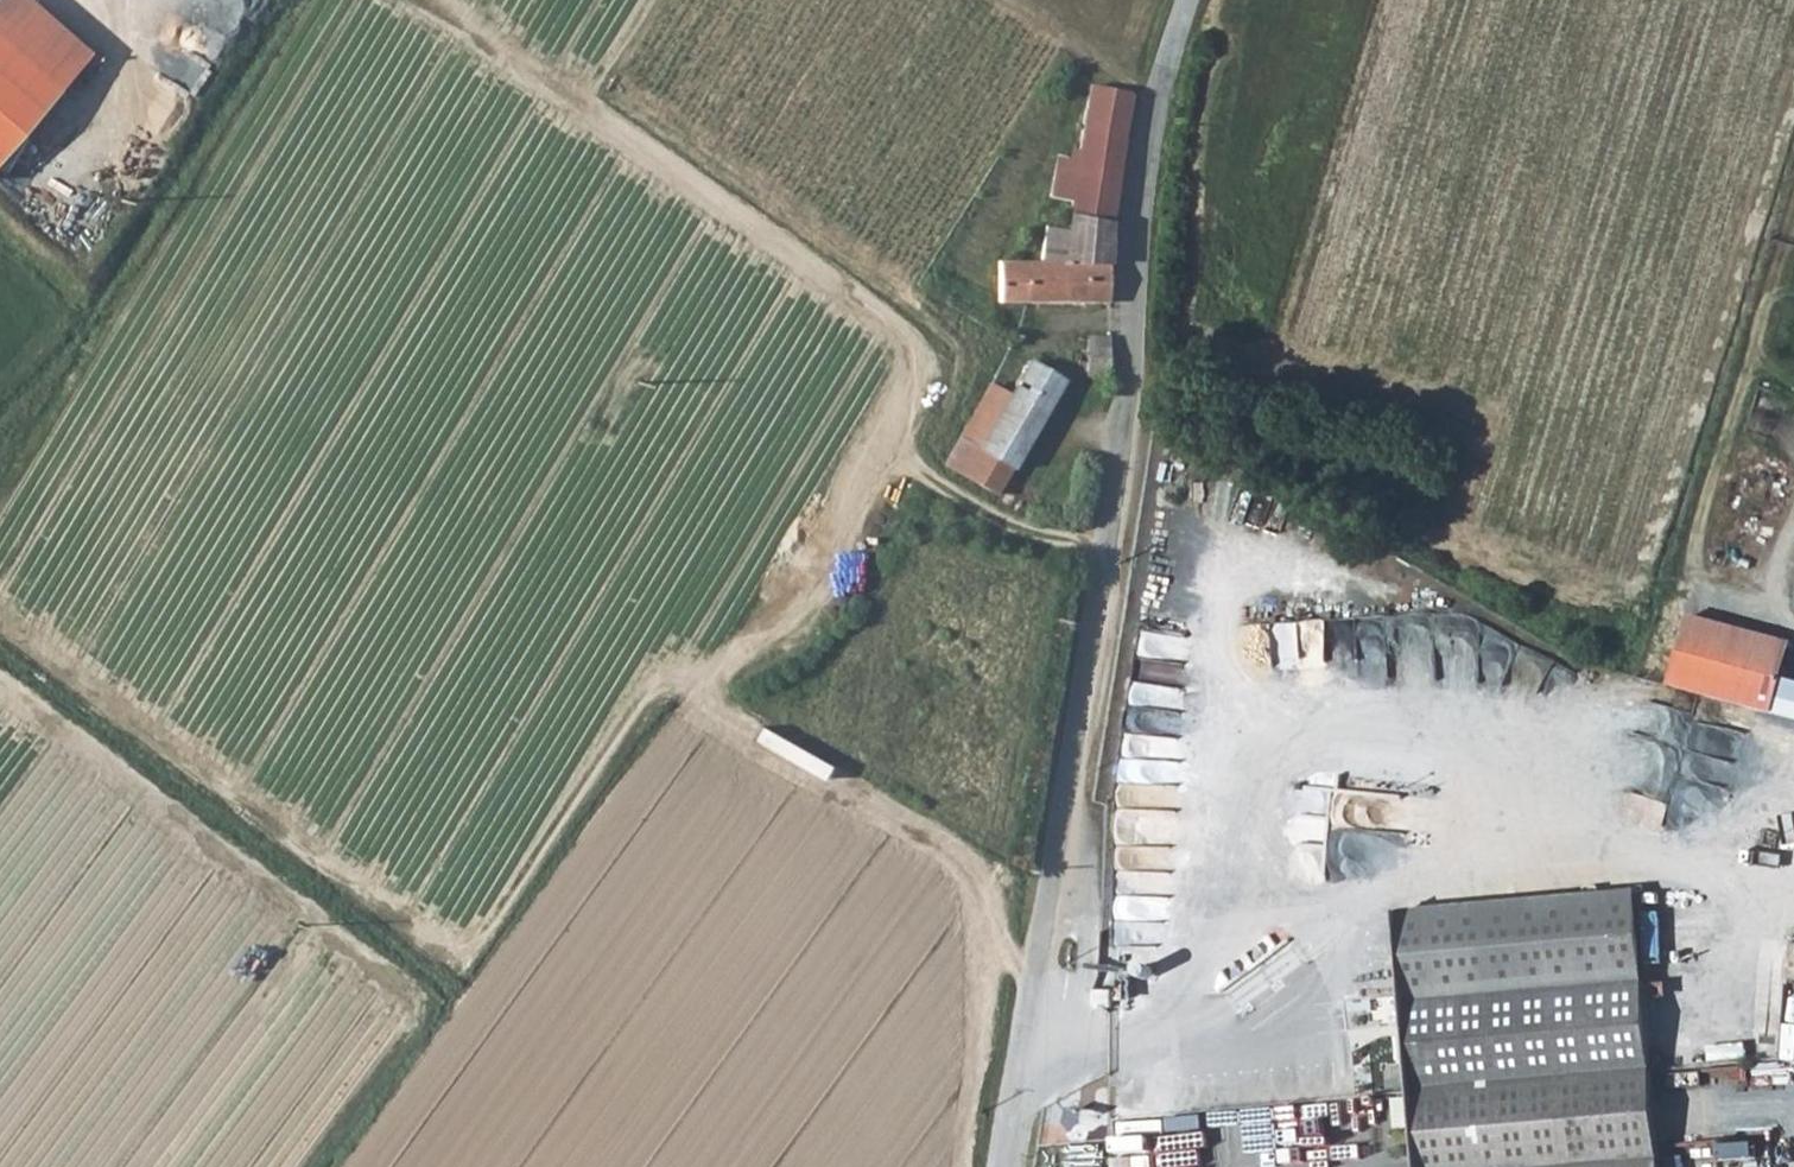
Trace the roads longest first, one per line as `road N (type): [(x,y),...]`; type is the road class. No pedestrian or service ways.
road 1 (unclassified): [(1002,1166),(1130,405),(1152,133),(1186,0)]
road 2 (track): [(896,466),(1033,532),(1107,542)]

